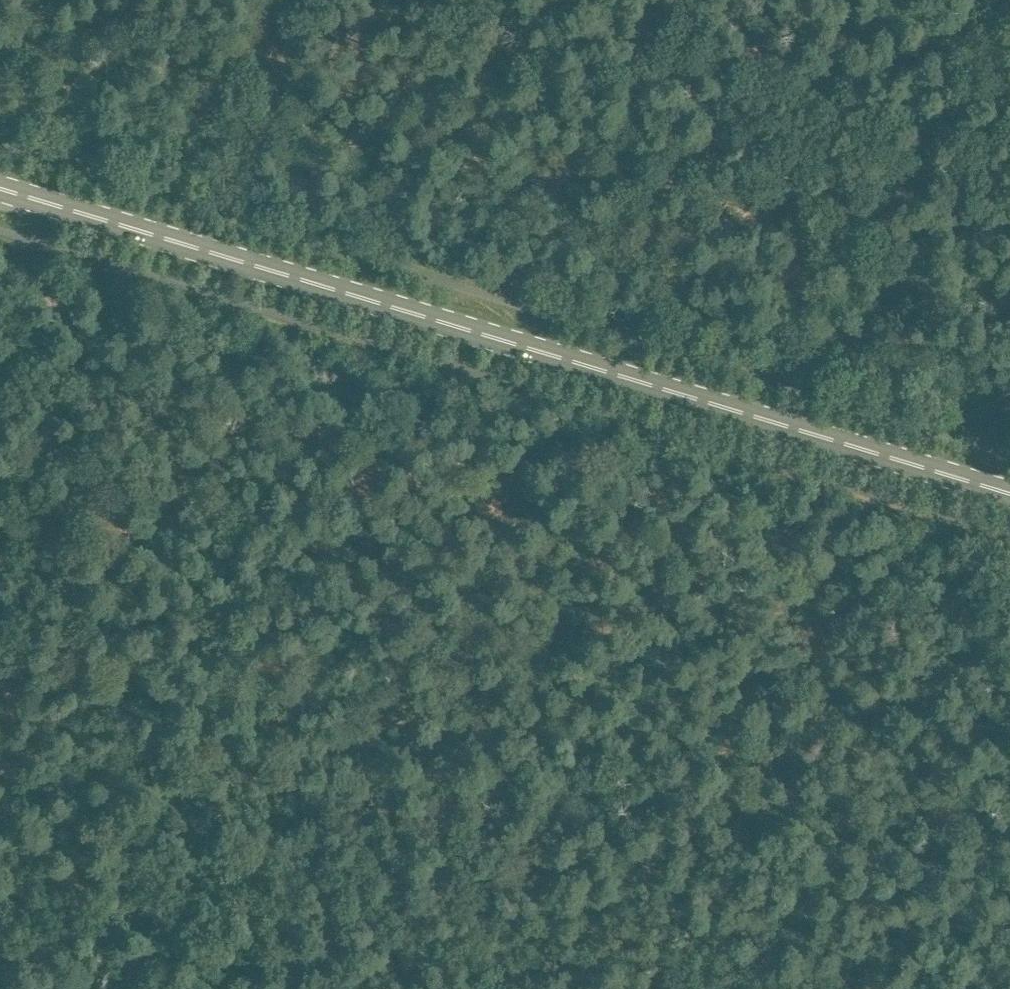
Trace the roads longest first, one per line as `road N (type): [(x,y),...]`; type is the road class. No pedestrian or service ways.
road 1 (primary): [(1009,495),(0,190)]

